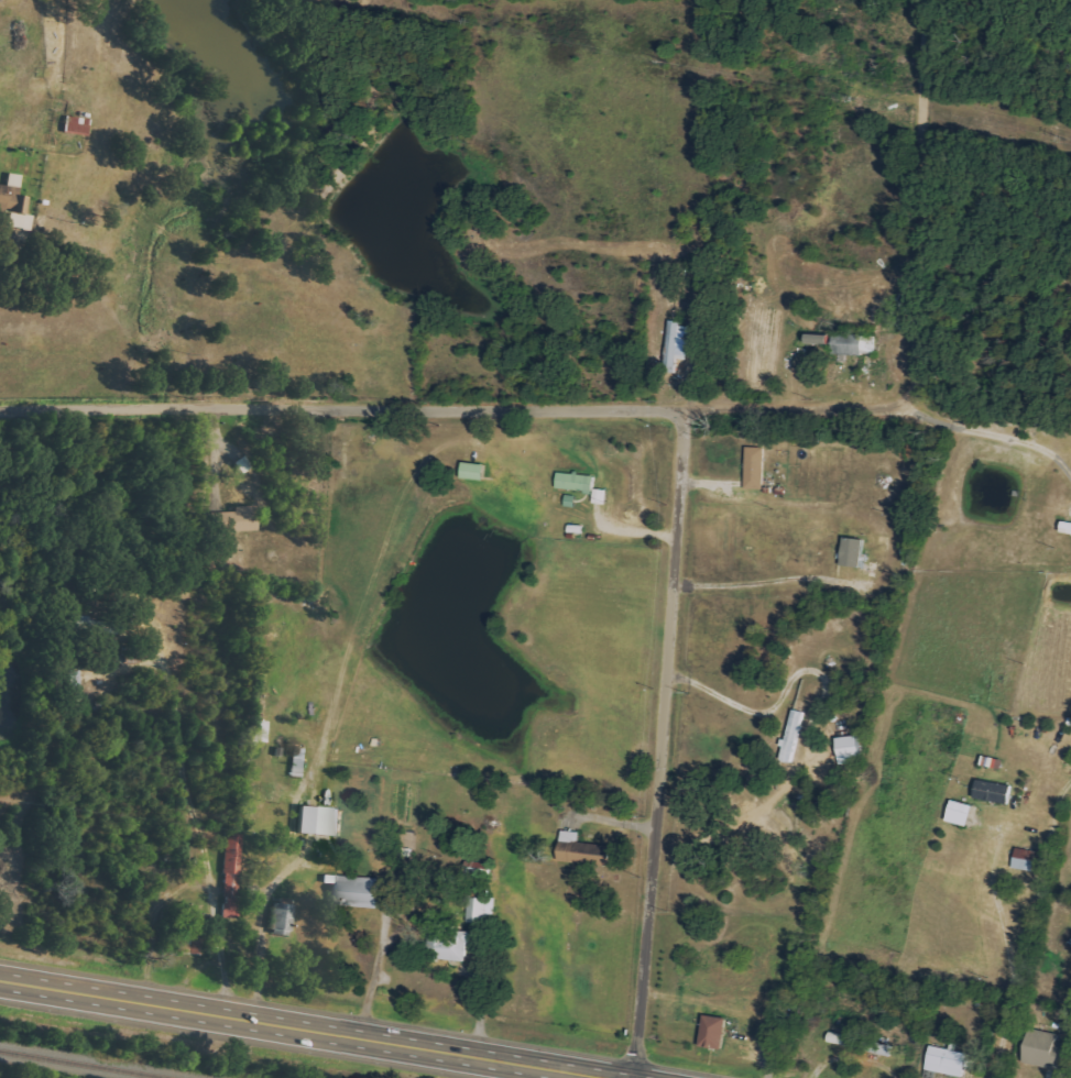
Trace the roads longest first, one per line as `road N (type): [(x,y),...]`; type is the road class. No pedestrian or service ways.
road 1 (residential): [(686,409),(0,410)]
road 2 (residential): [(686,409),(635,1077)]
road 3 (trunk): [(615,1077),(0,979)]
road 4 (residential): [(686,409),(890,407),(907,397),(914,375),(915,0)]

